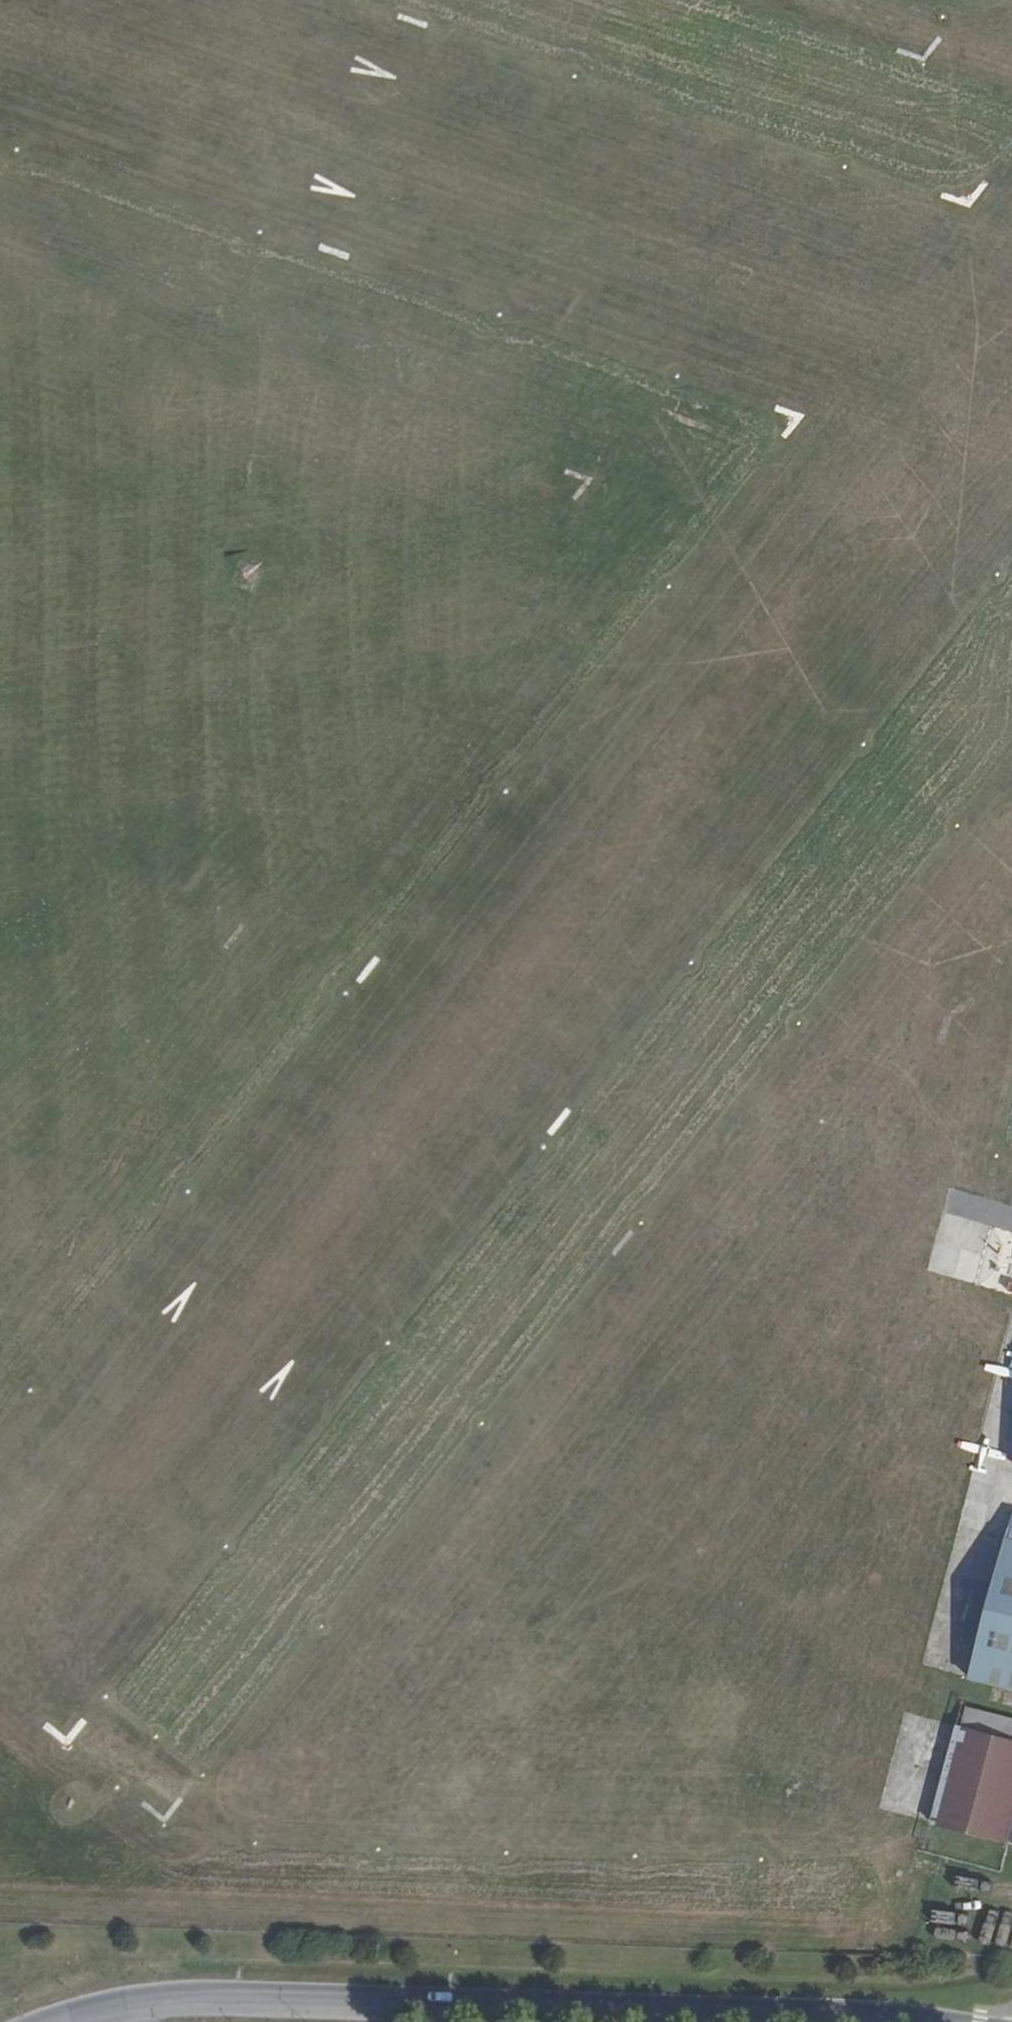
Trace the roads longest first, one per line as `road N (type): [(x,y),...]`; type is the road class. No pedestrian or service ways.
road 1 (tertiary): [(905,2021),(229,1997),(128,2005),(62,2021)]

